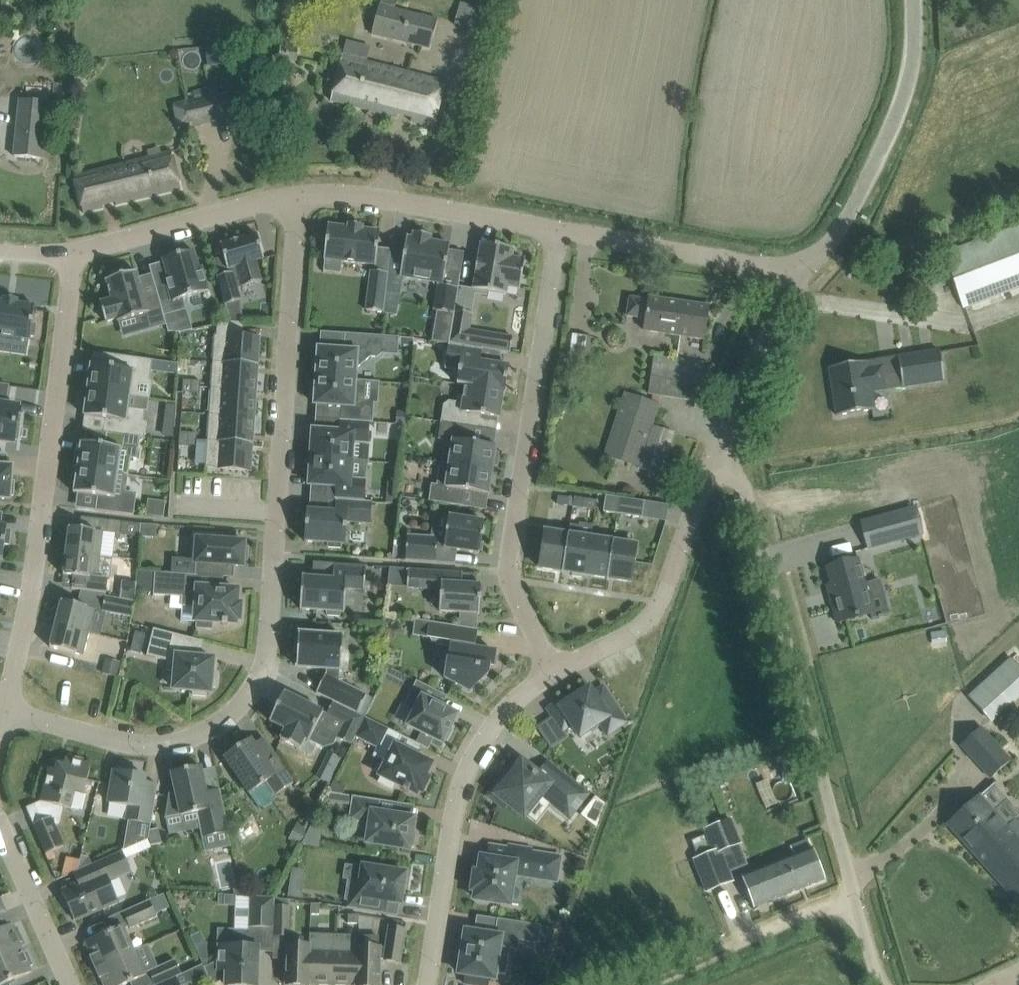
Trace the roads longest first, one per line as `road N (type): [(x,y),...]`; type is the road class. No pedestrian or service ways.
road 1 (residential): [(8,712),(125,740),(175,739),(226,717),(259,684),(272,621),(297,199)]
road 2 (residential): [(876,984),(739,484),(718,461)]
road 3 (residential): [(8,712),(83,250)]
road 4 (residential): [(552,670),(509,581),(556,227)]
road 5 (residential): [(428,984),(472,762),(501,714),(552,670)]
road 6 (unclassified): [(912,0),(911,55),(883,146),(829,243),(799,271)]
road 7 (residential): [(552,670),(638,631),(663,601),(718,461)]
road 8 (residential): [(556,227),(351,197),(297,199)]
road 9 (residential): [(799,271),(556,227)]
road 10 (residential): [(297,199),(83,250)]
road 11 (track): [(655,984),(853,897)]
road 12 (residential): [(718,461),(739,390),(799,271)]
road 13 (residential): [(72,984),(0,825)]

